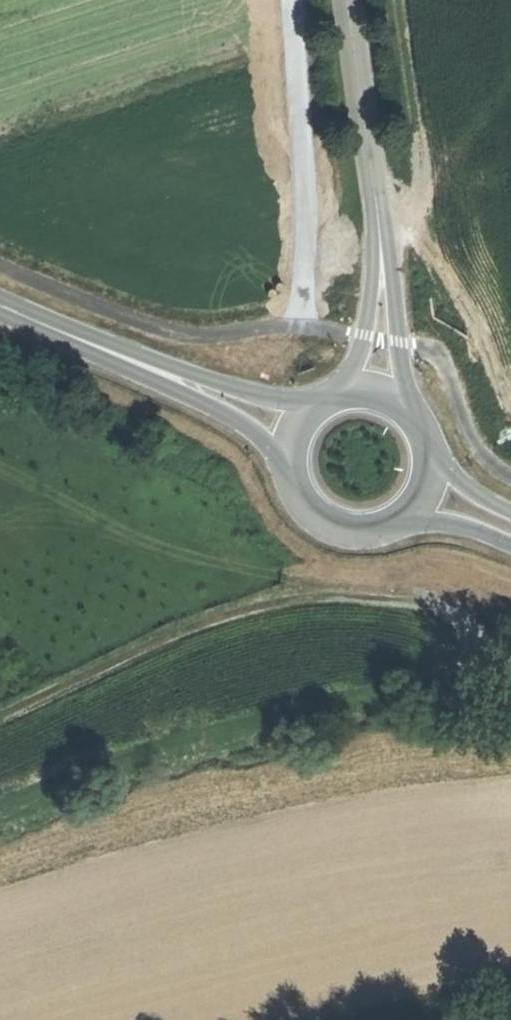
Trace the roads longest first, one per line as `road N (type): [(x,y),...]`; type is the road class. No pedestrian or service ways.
road 1 (track): [(0,717),(155,641),(306,601),(398,604),(453,616),(510,673)]
road 2 (track): [(398,0),(428,166),(421,210),(380,240)]
road 3 (tertiary): [(349,0),(380,240)]
road 4 (track): [(510,399),(461,296),(407,222)]
road 5 (secondary): [(0,303),(172,377)]
road 6 (tertiary): [(380,240),(404,408)]
road 7 (tertiary): [(343,394),(364,334),(380,240)]
road 8 (secondary): [(317,406),(172,377)]
road 9 (secondary): [(288,463),(292,487),(323,524),(371,533),(394,525)]
road 10 (secondary): [(172,377),(288,463)]

